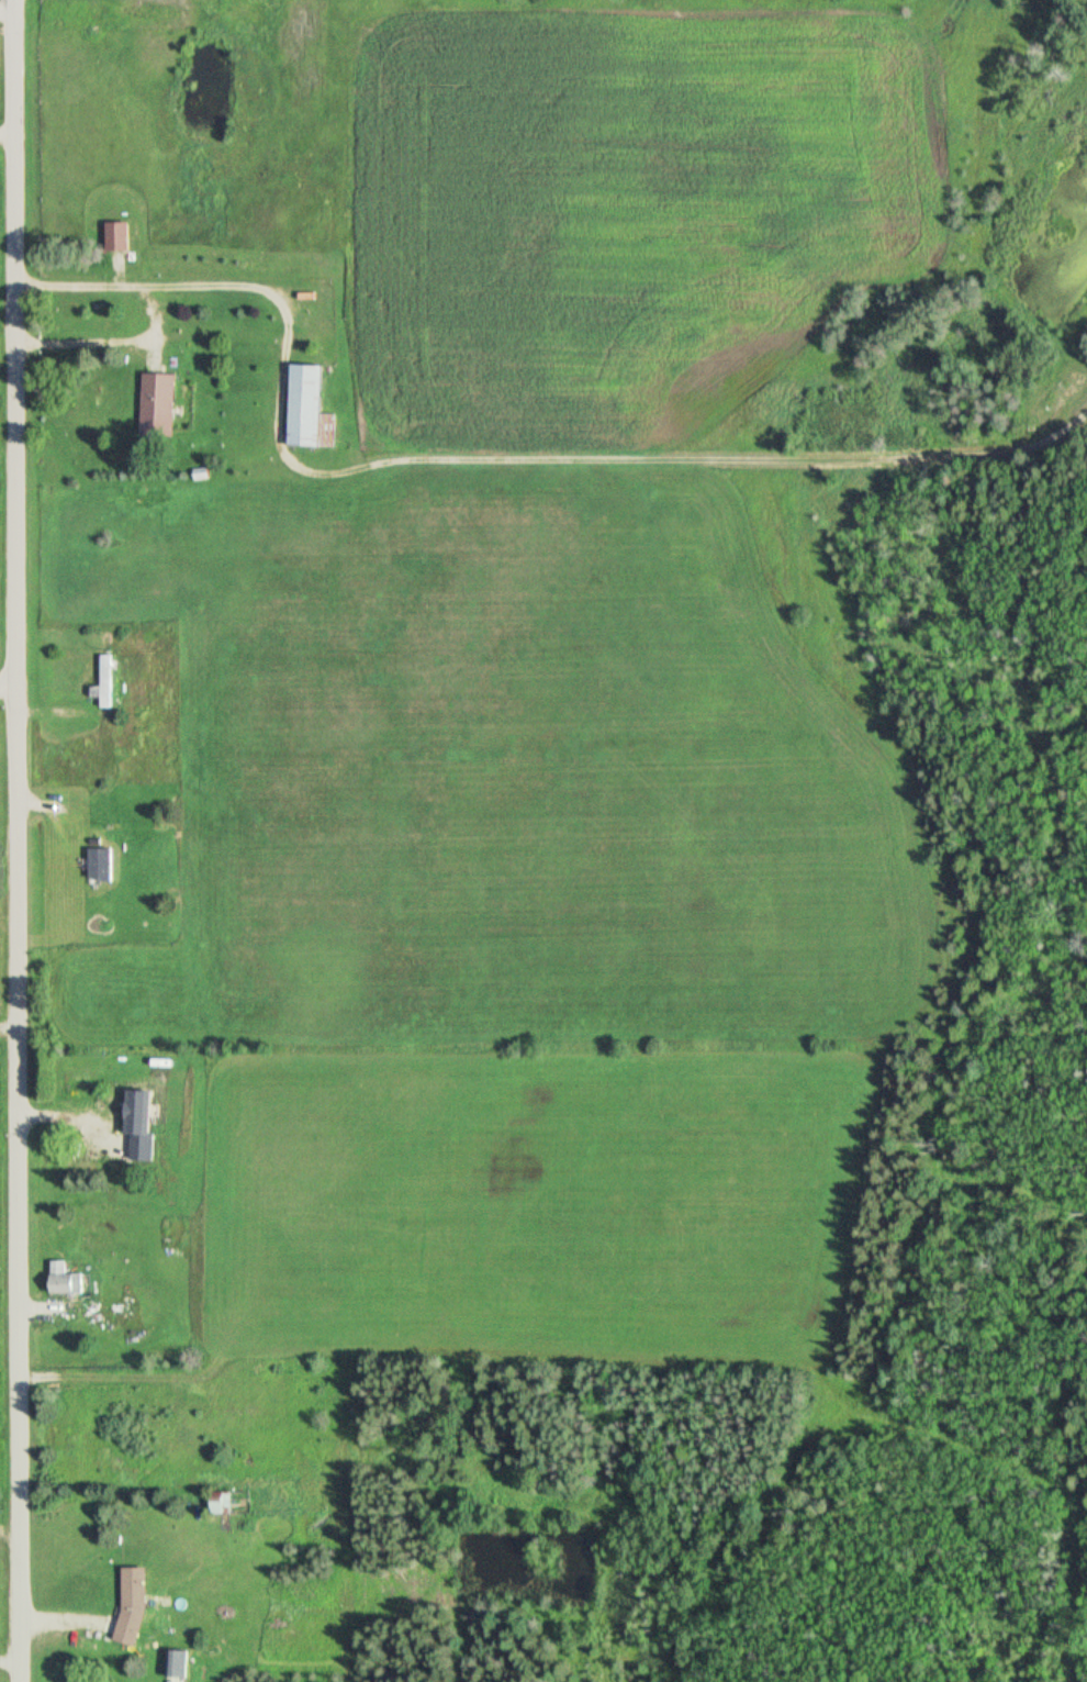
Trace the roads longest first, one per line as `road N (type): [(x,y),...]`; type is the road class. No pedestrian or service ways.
road 1 (residential): [(19,1681),(11,688),(26,348),(22,0)]

